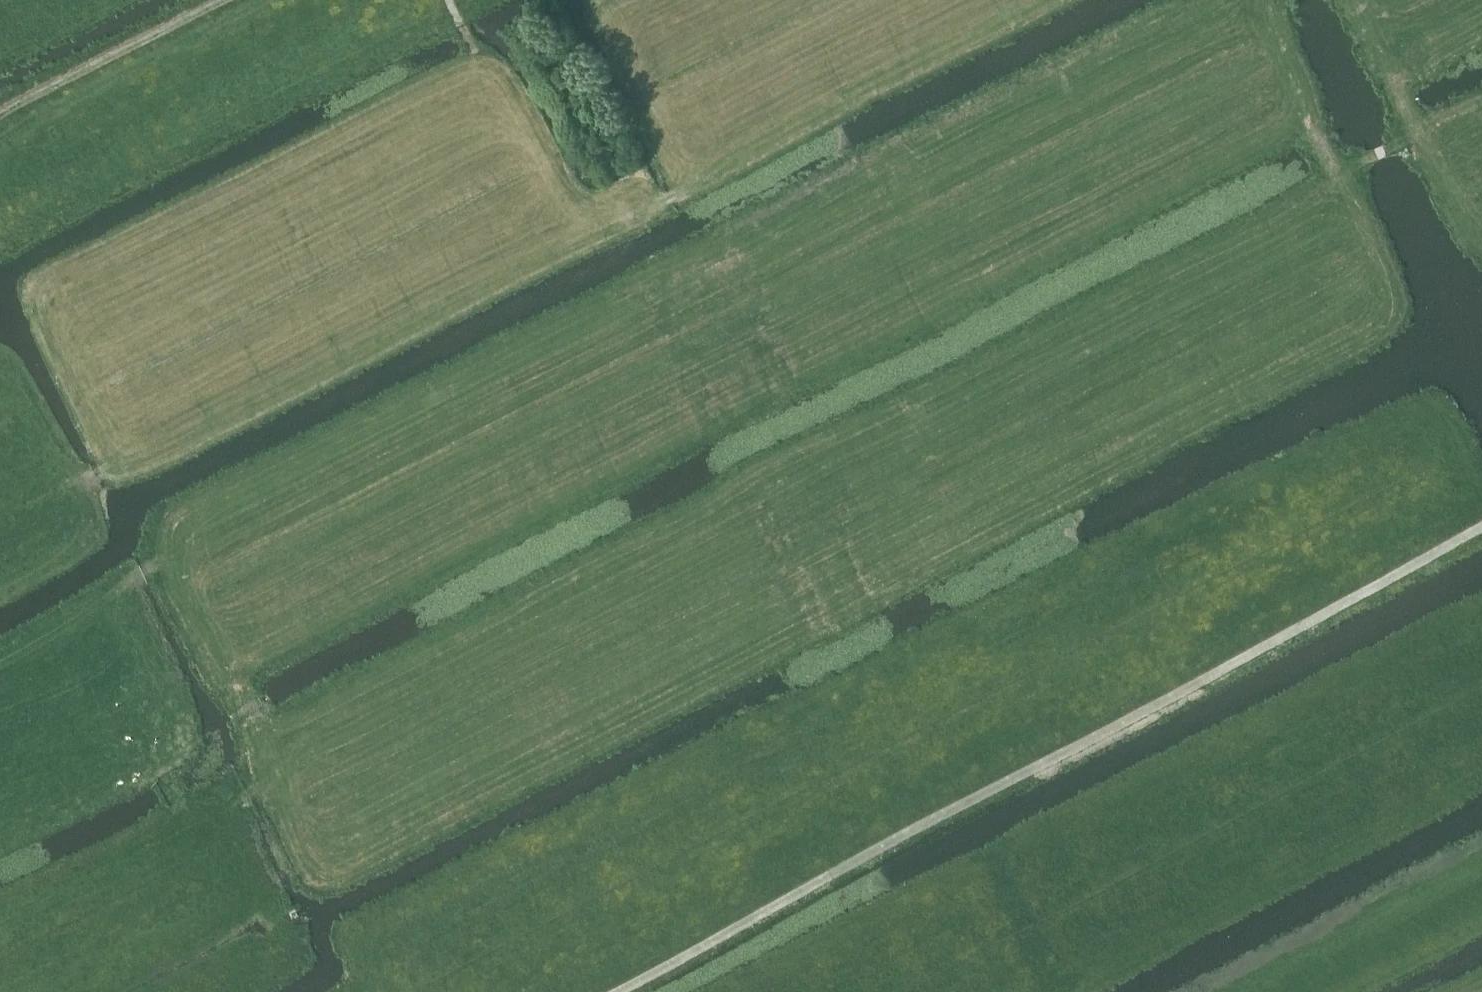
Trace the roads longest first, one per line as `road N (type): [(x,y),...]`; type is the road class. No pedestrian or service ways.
road 1 (track): [(1481,526),(615,991)]
road 2 (track): [(220,0),(0,114)]

